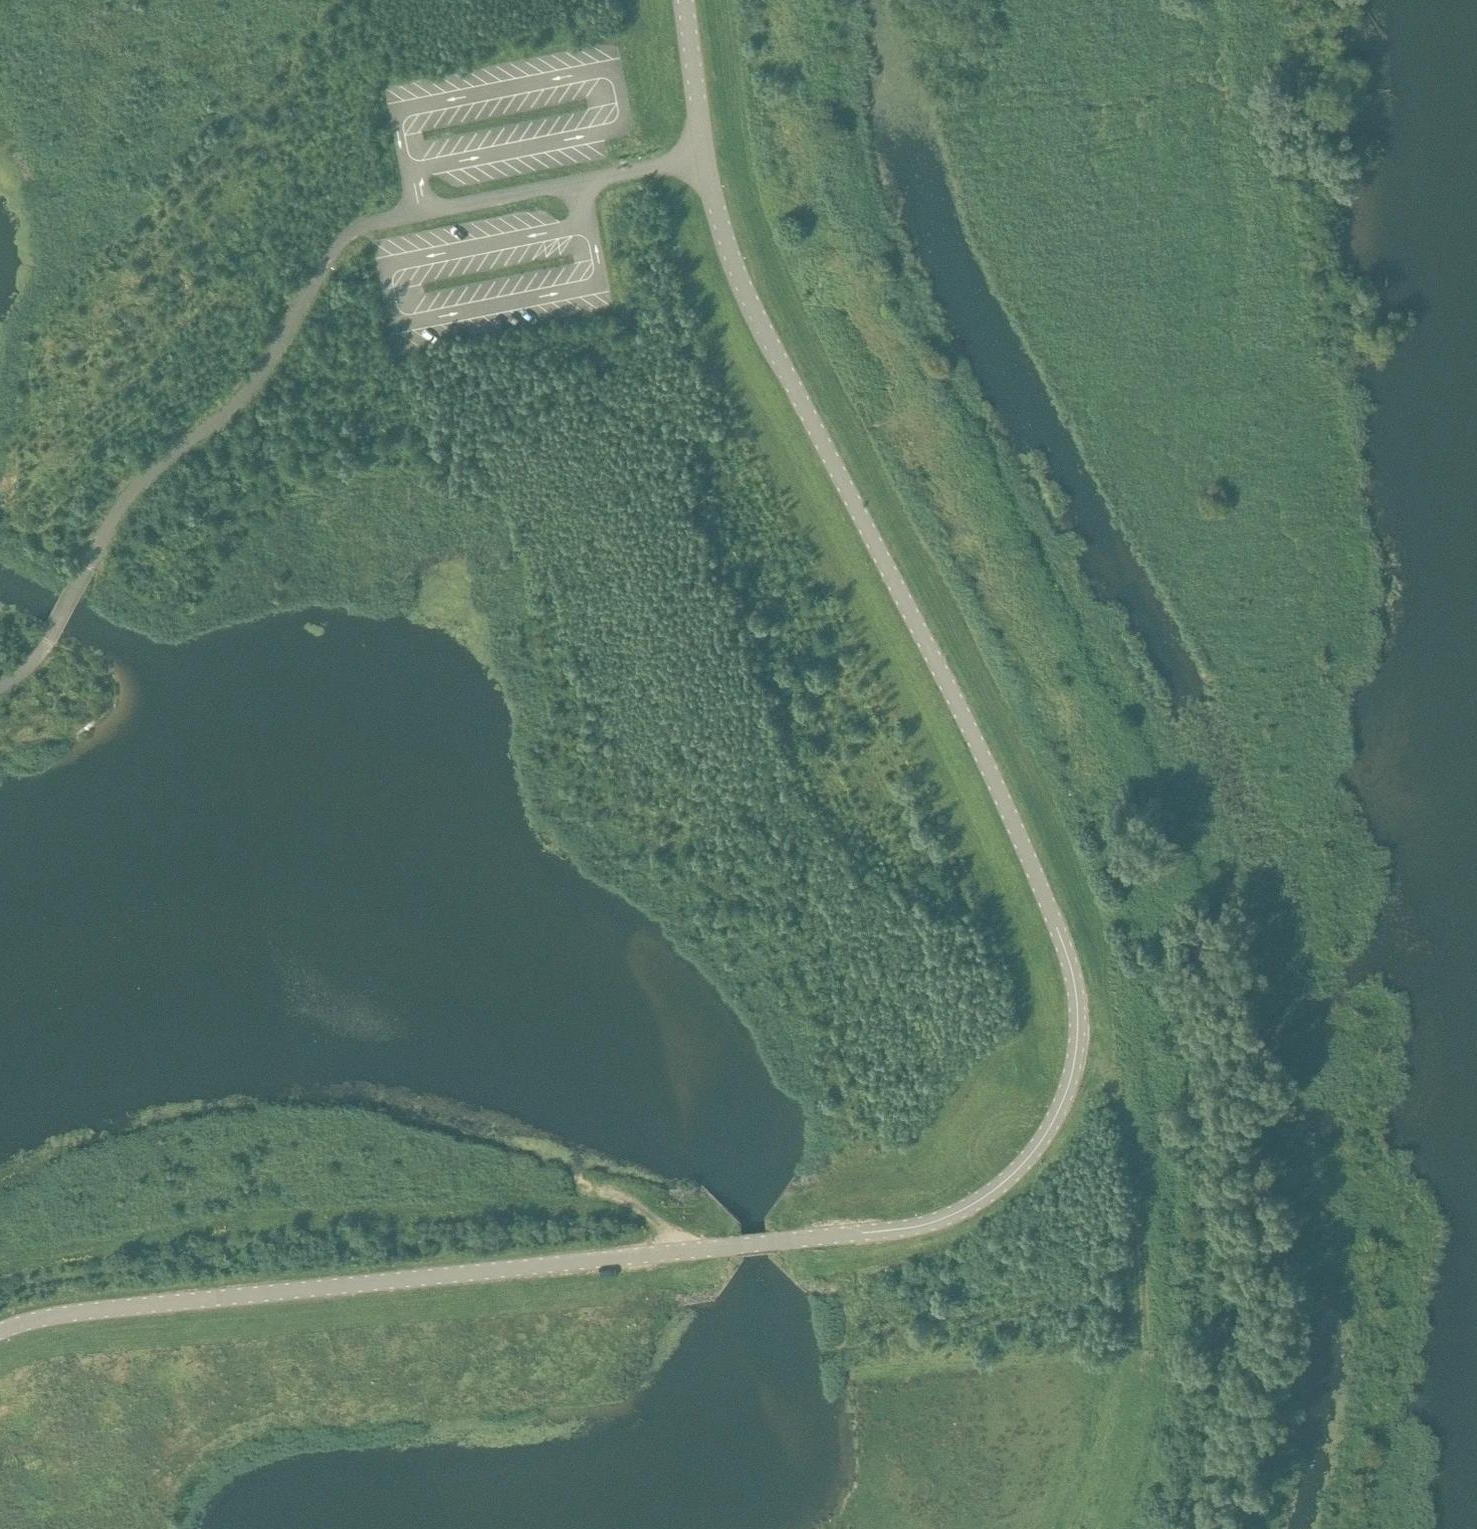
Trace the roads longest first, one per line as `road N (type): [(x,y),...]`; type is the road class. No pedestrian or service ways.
road 1 (unclassified): [(0,1333),(29,1320),(134,1308),(927,1226),(971,1208),(1050,1132),(1072,1083),(1077,1037),(1067,950),(902,584),(727,258),(703,154)]
road 2 (unclassified): [(413,215),(703,154)]
road 3 (unclassified): [(703,154),(686,0)]

